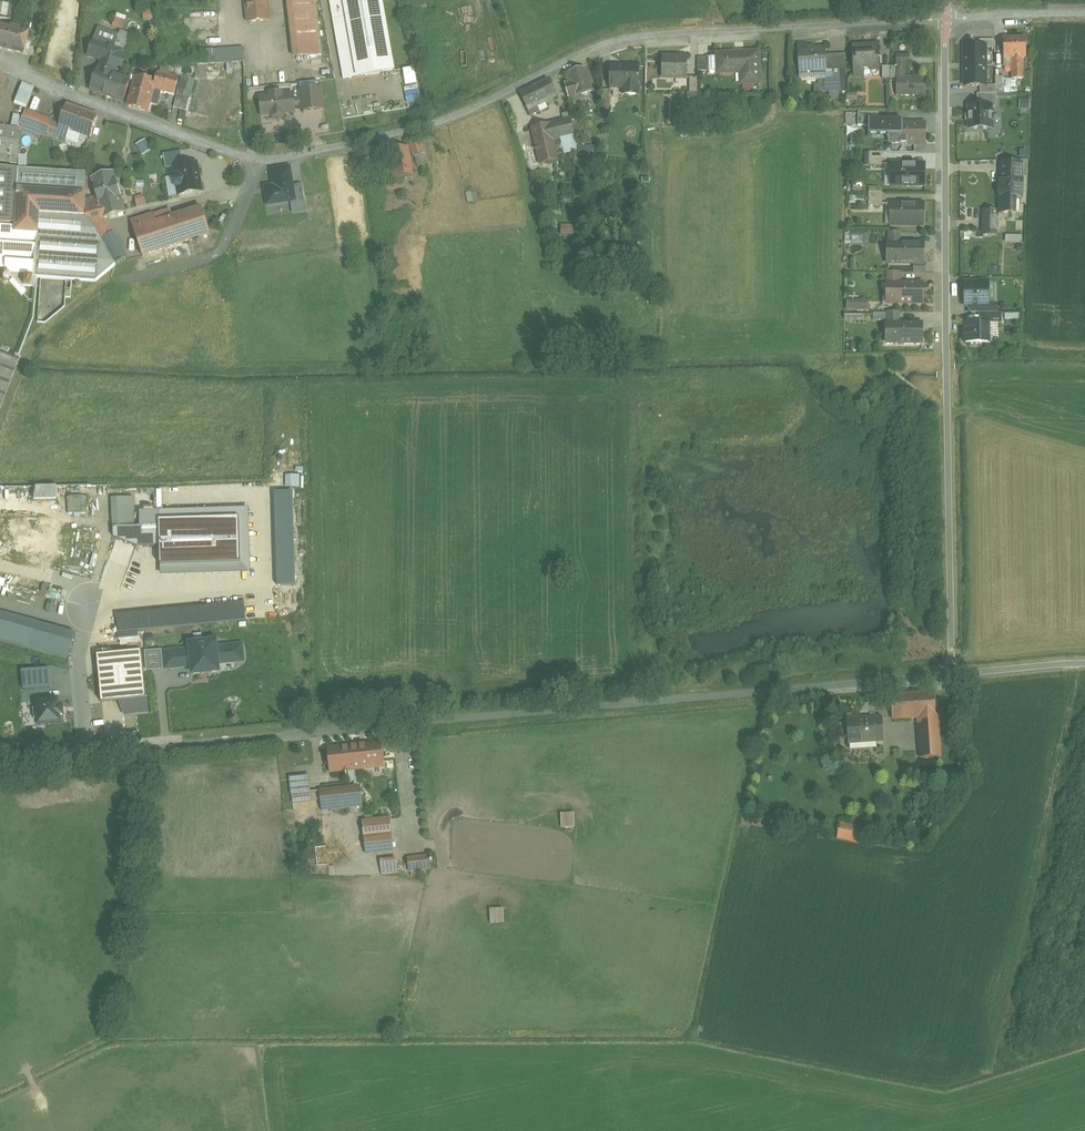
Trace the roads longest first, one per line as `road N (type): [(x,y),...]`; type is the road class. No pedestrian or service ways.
road 1 (residential): [(946,23),(629,41),(438,123),(274,162),(53,88),(0,59)]
road 2 (unclassified): [(952,676),(86,755)]
road 3 (residential): [(946,23),(952,676)]
road 4 (track): [(128,283),(210,263),(227,248),(260,162)]
road 5 (residential): [(86,755),(78,663),(97,591)]
road 6 (residential): [(1084,15),(946,23)]
road 7 (unclassified): [(1084,669),(952,676)]

